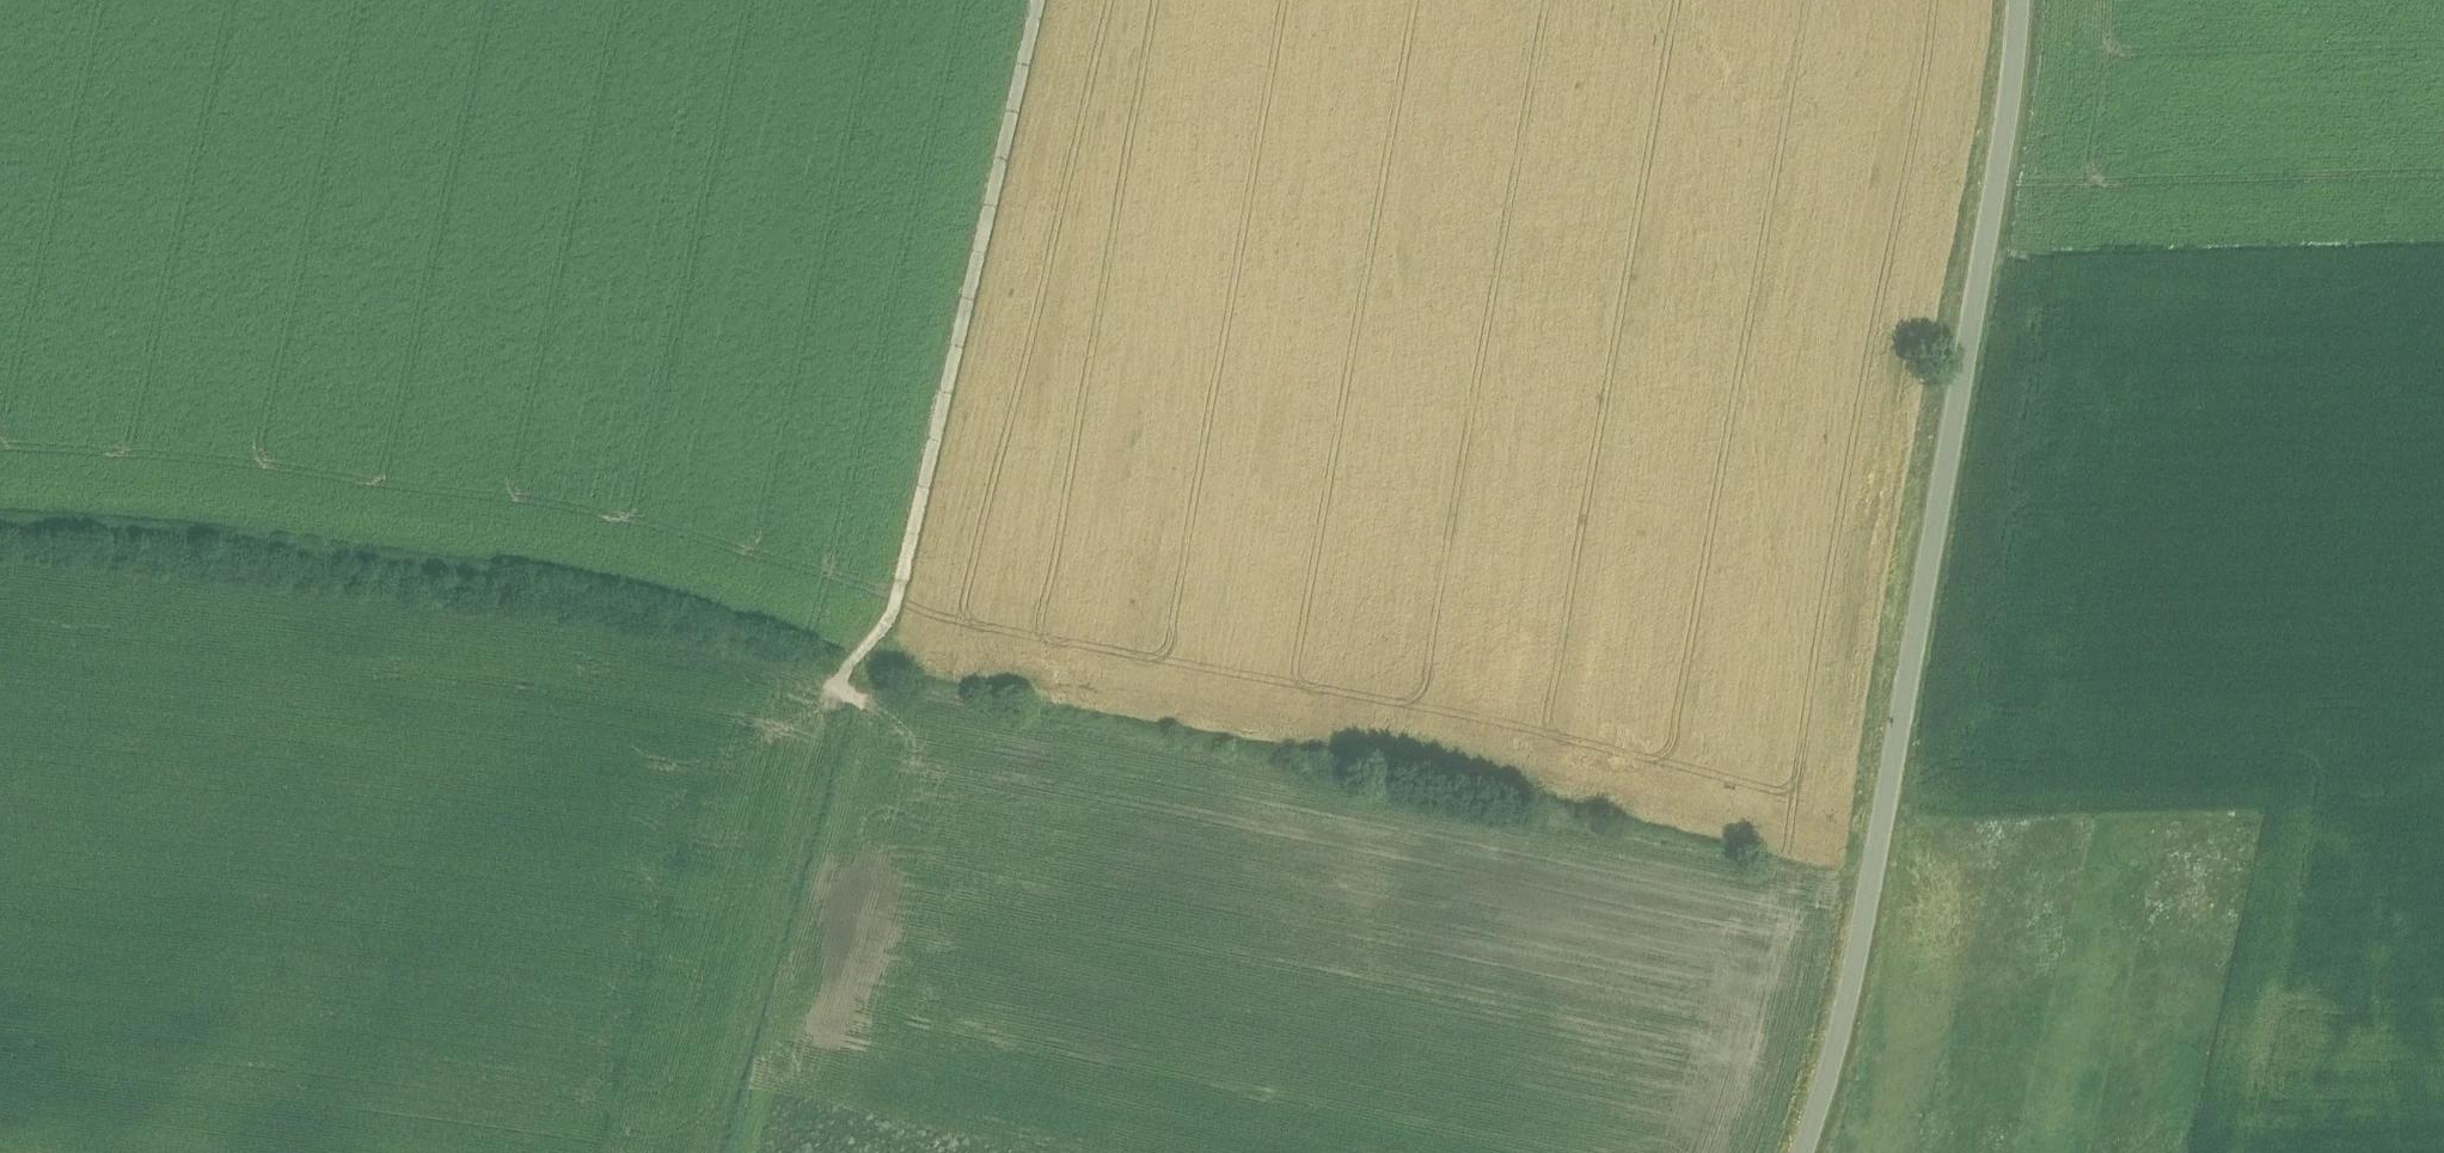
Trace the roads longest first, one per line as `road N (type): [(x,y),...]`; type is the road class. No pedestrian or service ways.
road 1 (unclassified): [(1801,1152),(1852,994),(2016,151),(2033,0)]

